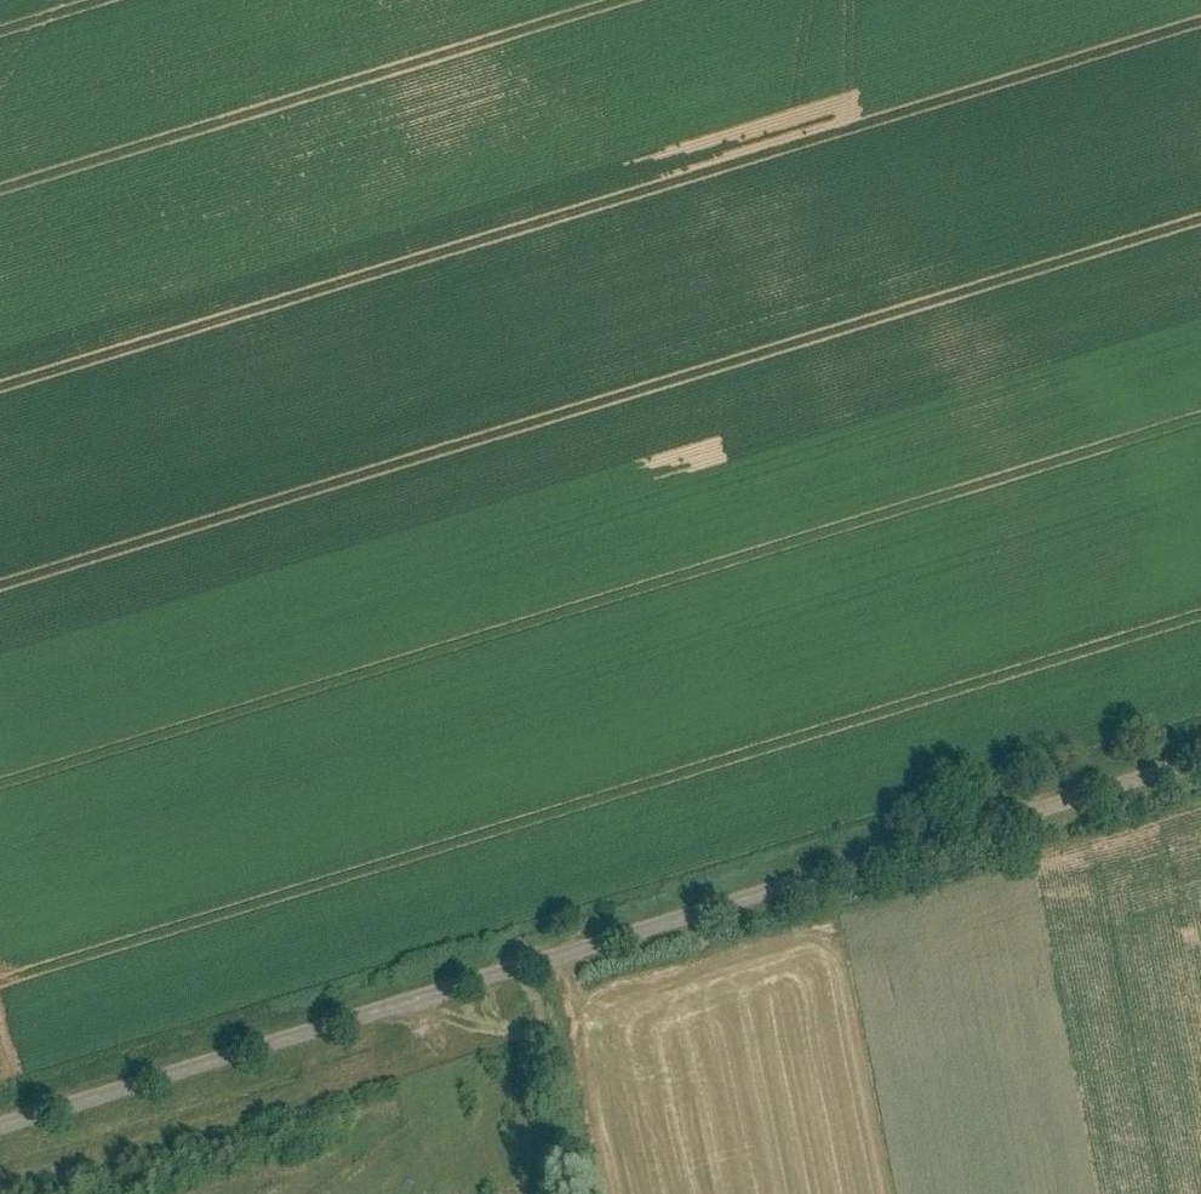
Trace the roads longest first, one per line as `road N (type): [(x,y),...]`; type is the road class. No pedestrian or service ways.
road 1 (unclassified): [(0,1127),(1200,762)]

